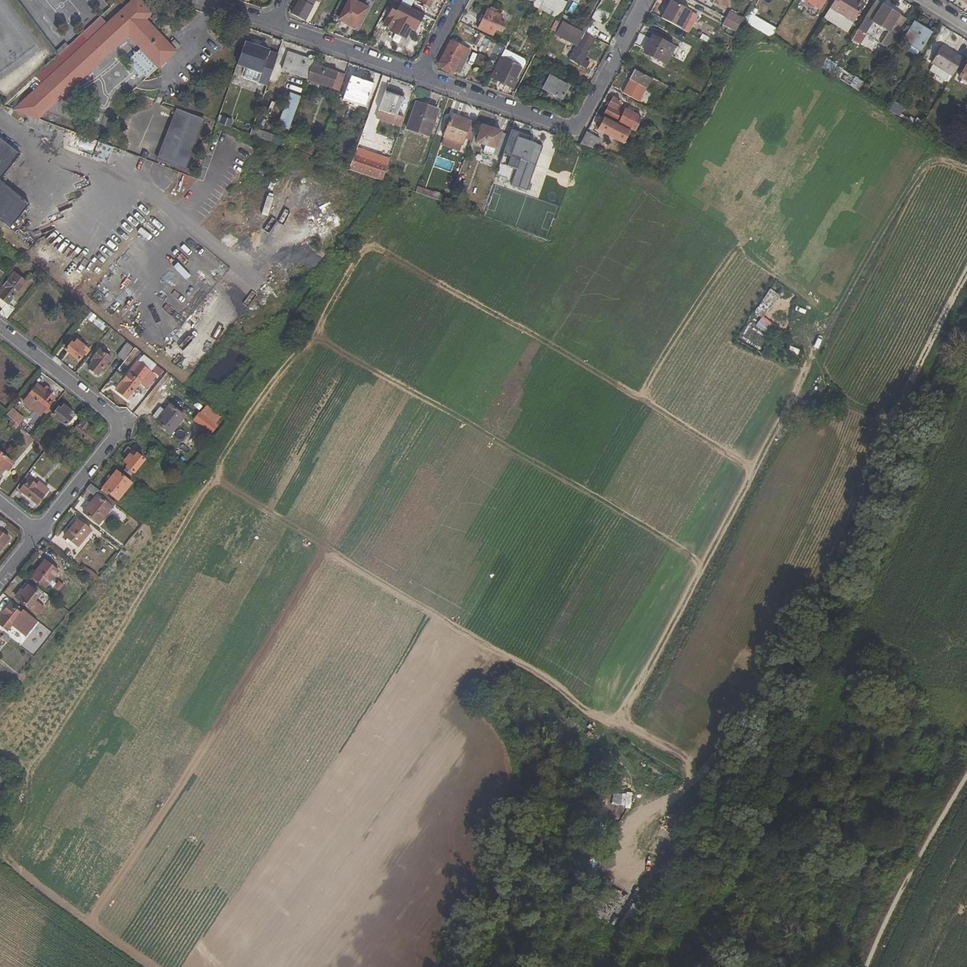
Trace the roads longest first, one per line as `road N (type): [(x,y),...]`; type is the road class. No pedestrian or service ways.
road 1 (track): [(966,272),(700,781),(604,729),(759,456)]
road 2 (track): [(316,320),(361,242),(759,456),(927,165),(966,173)]
road 3 (residential): [(419,75),(576,131),(646,0)]
road 4 (residential): [(0,328),(128,433),(41,542)]
road 5 (track): [(604,729),(373,571)]
road 6 (track): [(869,966),(966,775)]
road 7 (residential): [(273,23),(419,75)]

